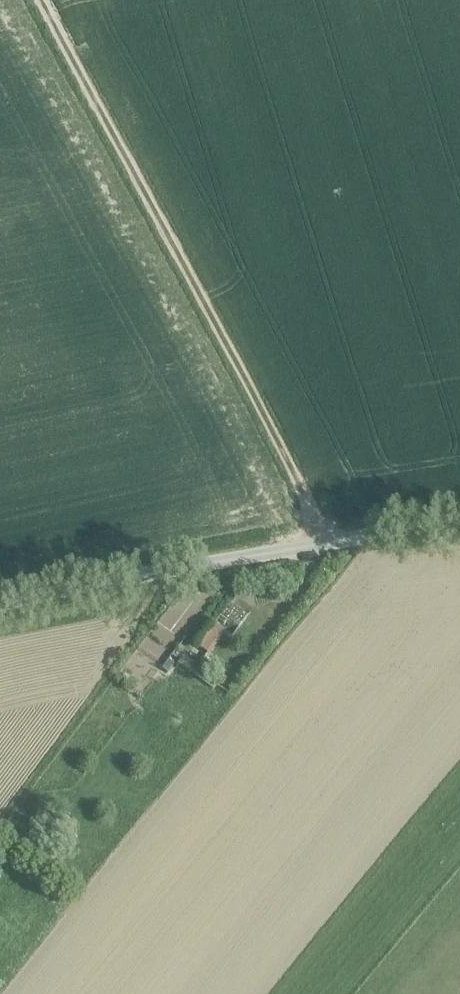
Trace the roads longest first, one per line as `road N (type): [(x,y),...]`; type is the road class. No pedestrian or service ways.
road 1 (track): [(317,542),(298,473),(44,0)]
road 2 (unclassified): [(0,614),(317,542),(459,525)]

